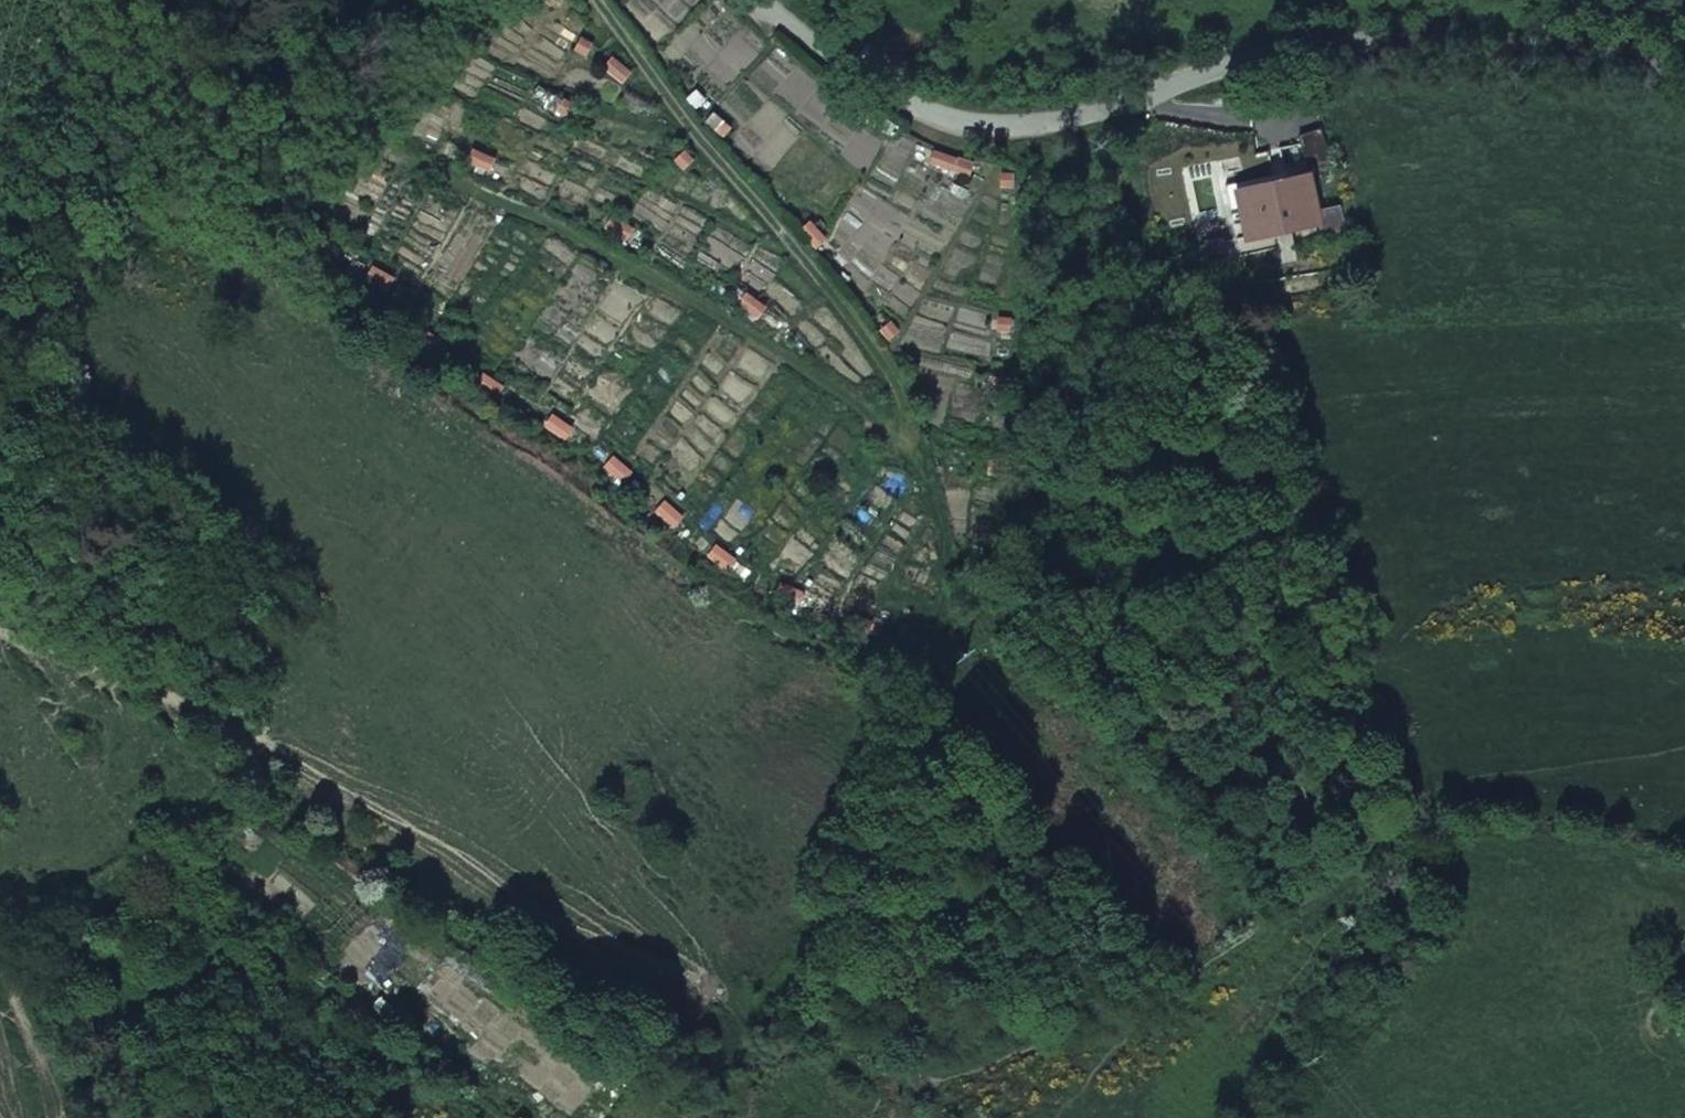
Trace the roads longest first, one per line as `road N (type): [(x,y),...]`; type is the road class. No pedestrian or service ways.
road 1 (unclassified): [(1684,82),(1312,39),(1093,110),(983,124),(918,108),(807,40),(767,0)]

